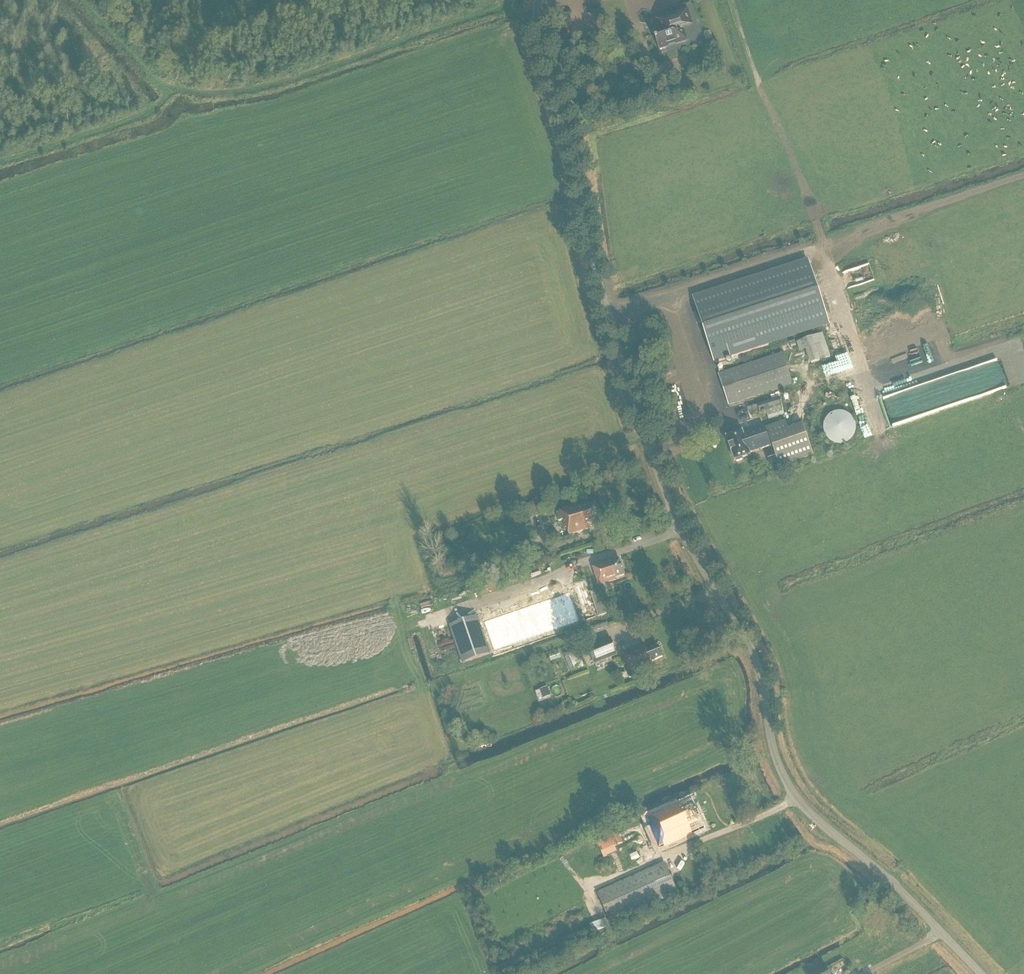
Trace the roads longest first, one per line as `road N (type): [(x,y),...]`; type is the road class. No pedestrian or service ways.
road 1 (tertiary): [(538,0),(541,48),(640,423),(676,521),(757,662),(783,774),(808,811),(981,973)]

